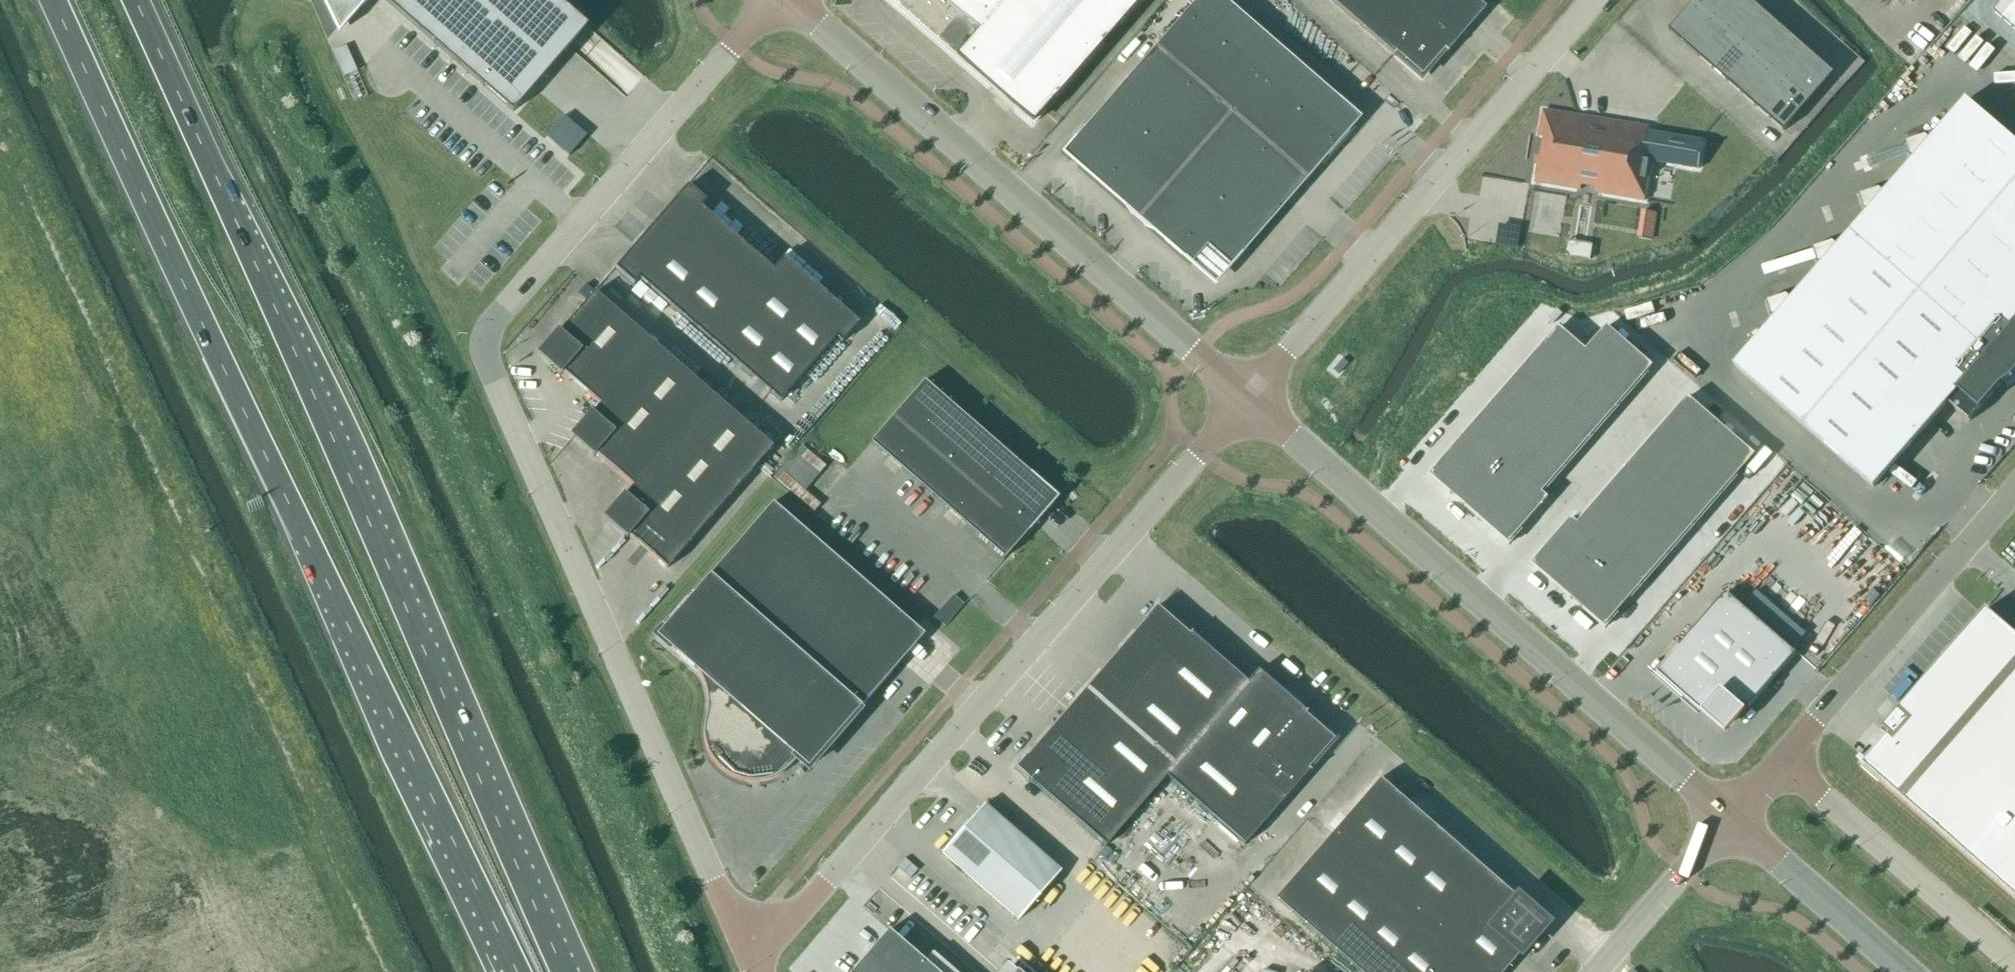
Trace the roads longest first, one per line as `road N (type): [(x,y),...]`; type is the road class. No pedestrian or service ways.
road 1 (unclassified): [(751,963),(482,345),(491,323),(774,0)]
road 2 (trunk): [(564,971),(140,0)]
road 3 (trunk): [(49,0),(481,900)]
road 4 (unclassified): [(1246,400),(751,963)]
road 5 (unclassified): [(1246,400),(1729,818)]
road 6 (unclassified): [(792,0),(1246,400)]
road 7 (unclassified): [(1597,0),(1246,400)]
road 8 (unclassified): [(2014,492),(1782,761)]
road 9 (unclassified): [(2014,963),(1782,761)]
road 10 (unclassified): [(1729,818),(1905,971)]
road 11 (unclassified): [(1729,818),(1594,971)]

